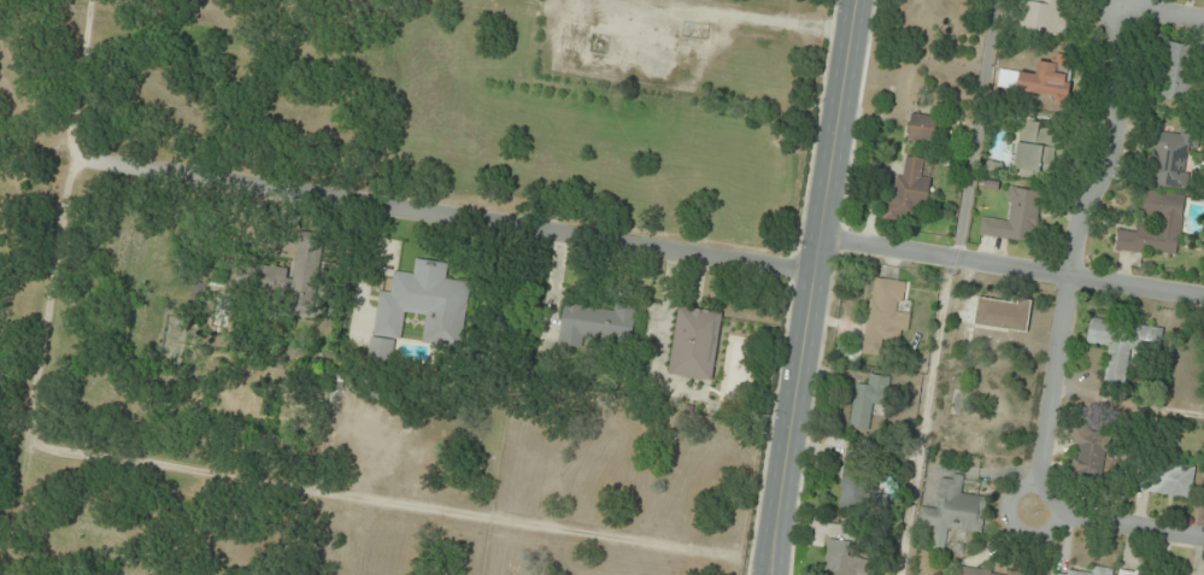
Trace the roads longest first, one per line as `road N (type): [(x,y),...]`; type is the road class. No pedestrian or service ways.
road 1 (secondary): [(861,0),(773,574)]
road 2 (residential): [(820,269),(262,180)]
road 3 (residential): [(1129,6),(1115,148),(1085,218),(1052,368),(1044,476)]
road 4 (residential): [(824,237),(1203,296)]
road 5 (residential): [(1044,476),(1065,507),(1203,533)]

